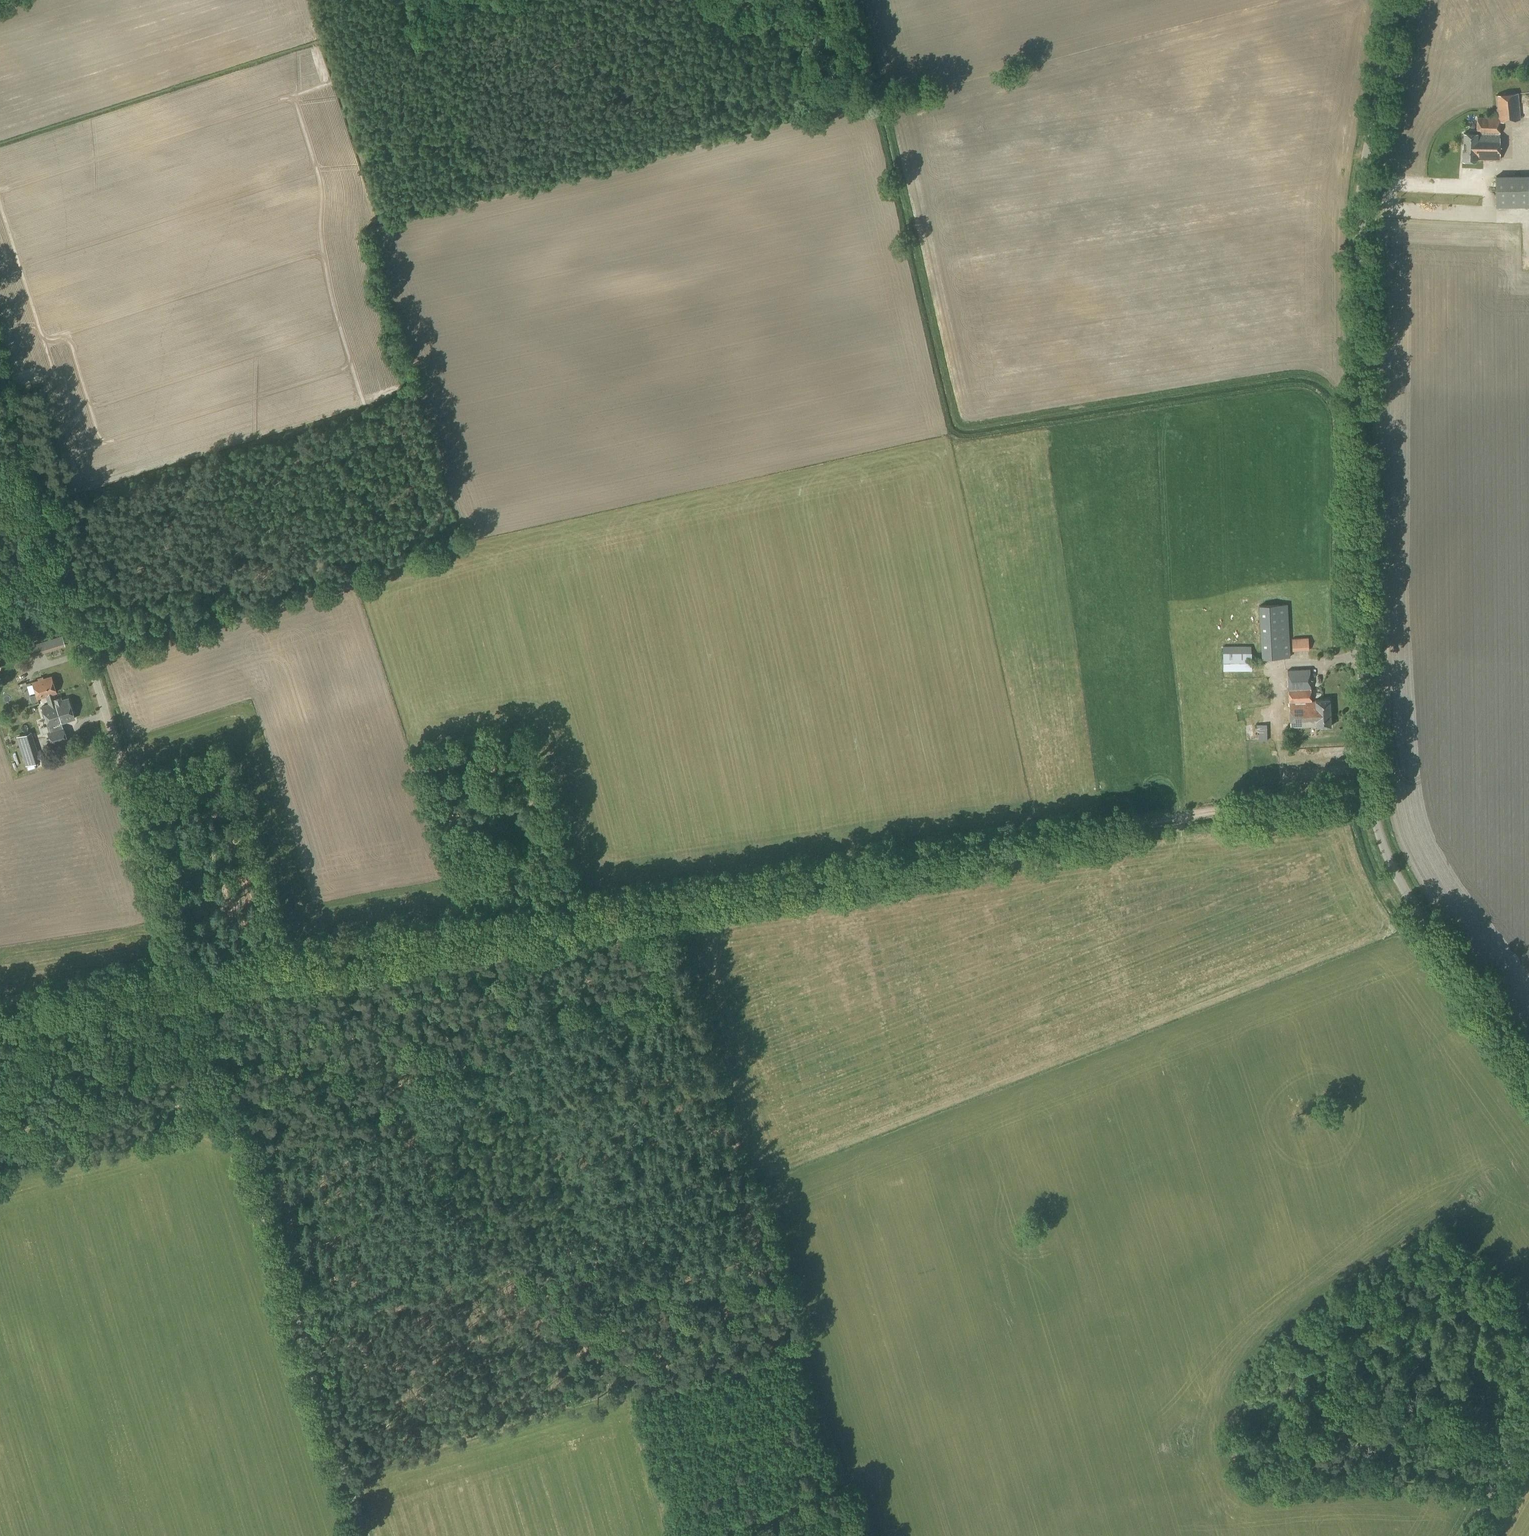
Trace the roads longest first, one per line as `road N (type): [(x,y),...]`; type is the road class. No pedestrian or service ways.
road 1 (track): [(1368,786),(0,1000)]
road 2 (unclassified): [(360,1535),(0,422)]
road 3 (unclassified): [(1528,1076),(1396,877),(1368,786),(1359,645),(1360,235),(1393,0)]
road 4 (unclassified): [(1460,1535),(1528,1412)]

